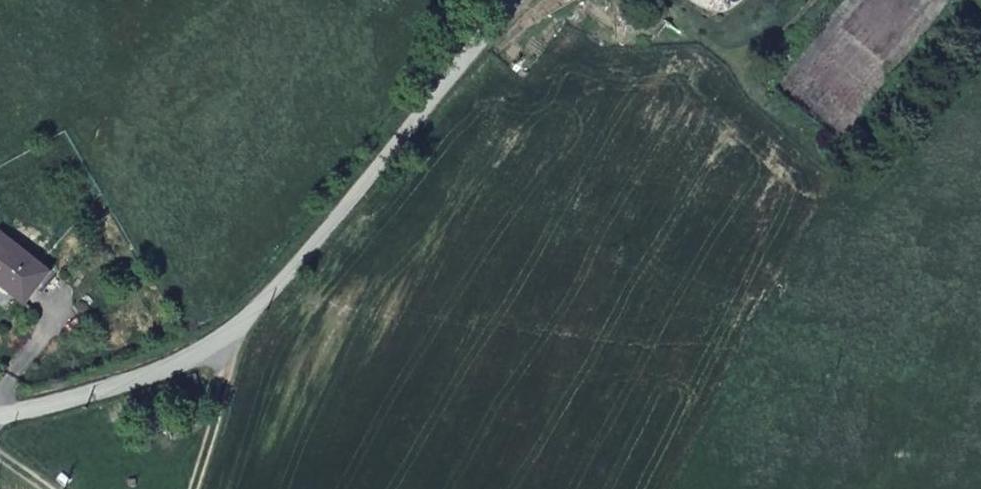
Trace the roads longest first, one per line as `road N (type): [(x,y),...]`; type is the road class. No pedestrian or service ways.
road 1 (unclassified): [(515,0),(289,273),(223,338),(153,375),(0,416)]

